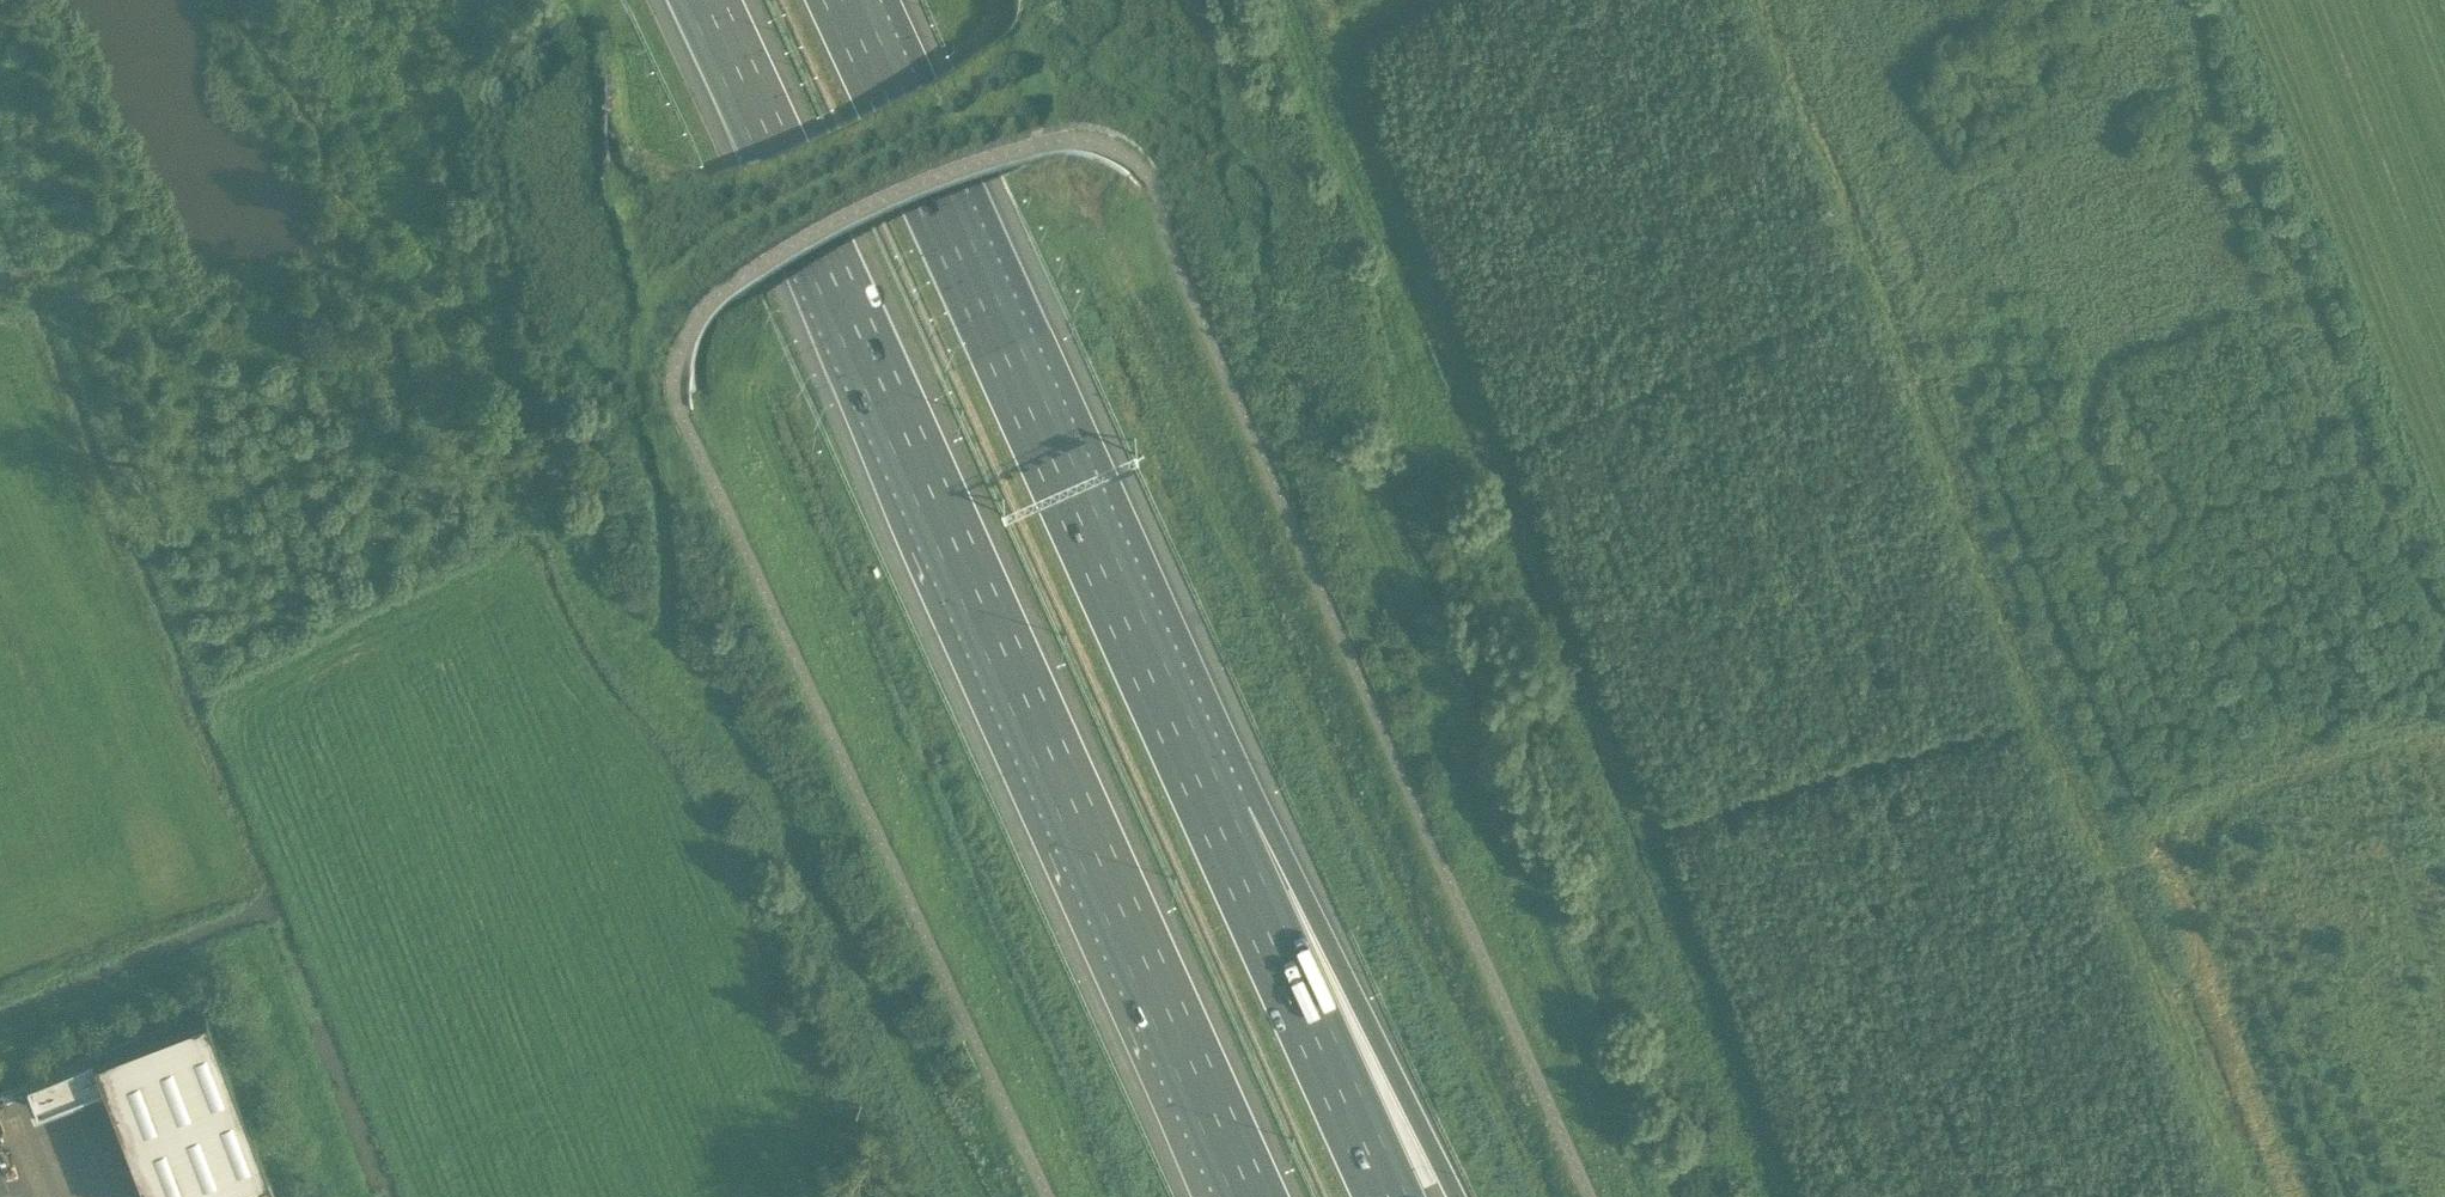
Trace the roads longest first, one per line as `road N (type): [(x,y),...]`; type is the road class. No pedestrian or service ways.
road 1 (motorway): [(706,0),(1241,1179)]
road 2 (motorway): [(1215,815),(841,0)]
road 3 (motorway): [(1458,1196),(1362,1008),(1215,815)]
road 4 (motorway): [(1392,1196),(1215,815)]

